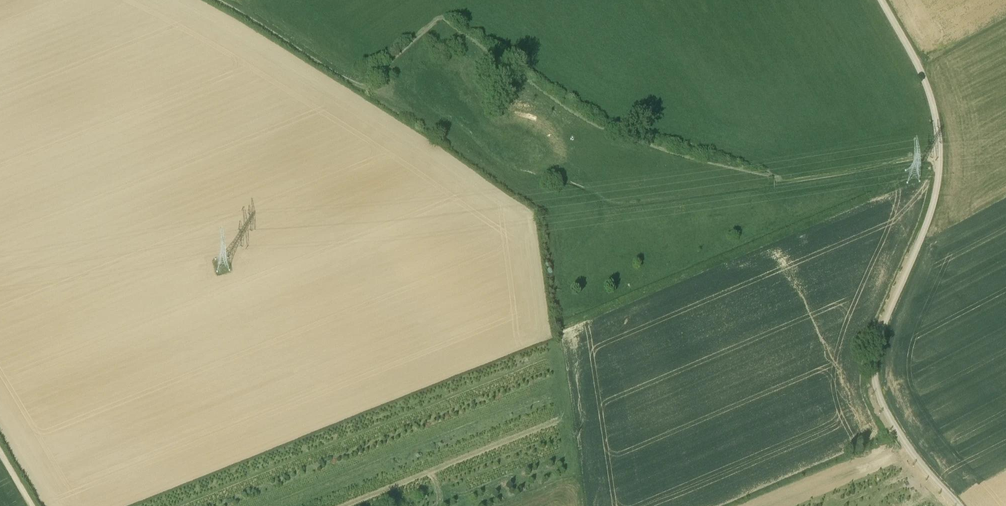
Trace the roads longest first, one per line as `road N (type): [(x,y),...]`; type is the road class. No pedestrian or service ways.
road 1 (unclassified): [(959,505),(905,443),(876,386),(877,343),(930,215),(940,155),(924,80),(881,0)]
road 2 (track): [(537,205),(398,103)]
road 3 (track): [(215,0),(361,86)]
road 4 (track): [(785,183),(940,155)]

